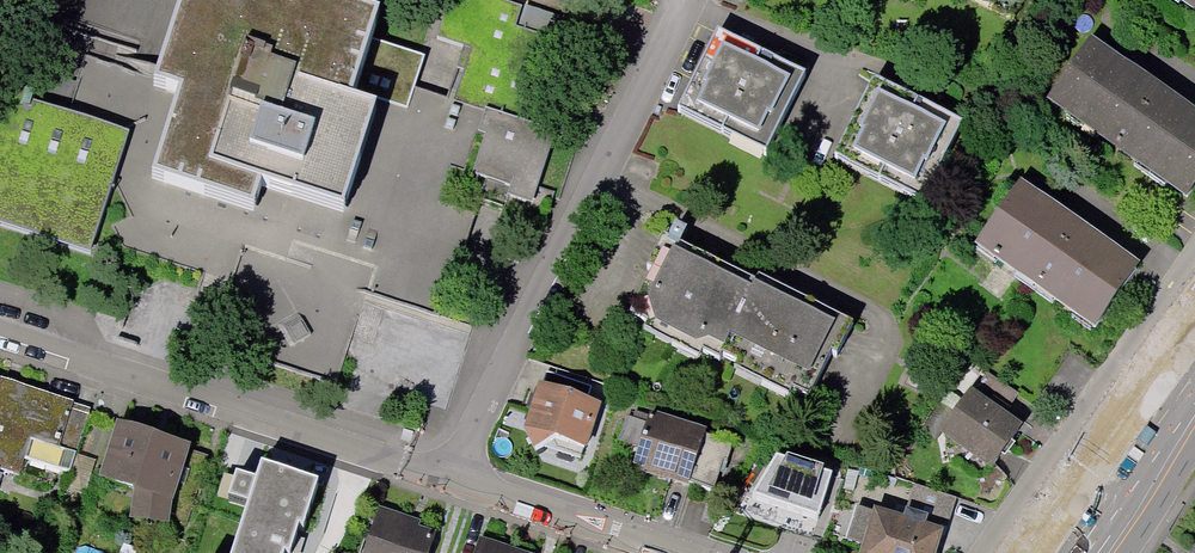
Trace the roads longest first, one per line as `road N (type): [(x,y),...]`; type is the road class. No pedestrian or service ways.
road 1 (residential): [(476,490),(697,0)]
road 2 (residential): [(0,332),(476,490)]
road 3 (residential): [(1194,252),(986,552)]
road 4 (residential): [(476,490),(665,552)]
road 5 (primary): [(1106,552),(1194,424)]

